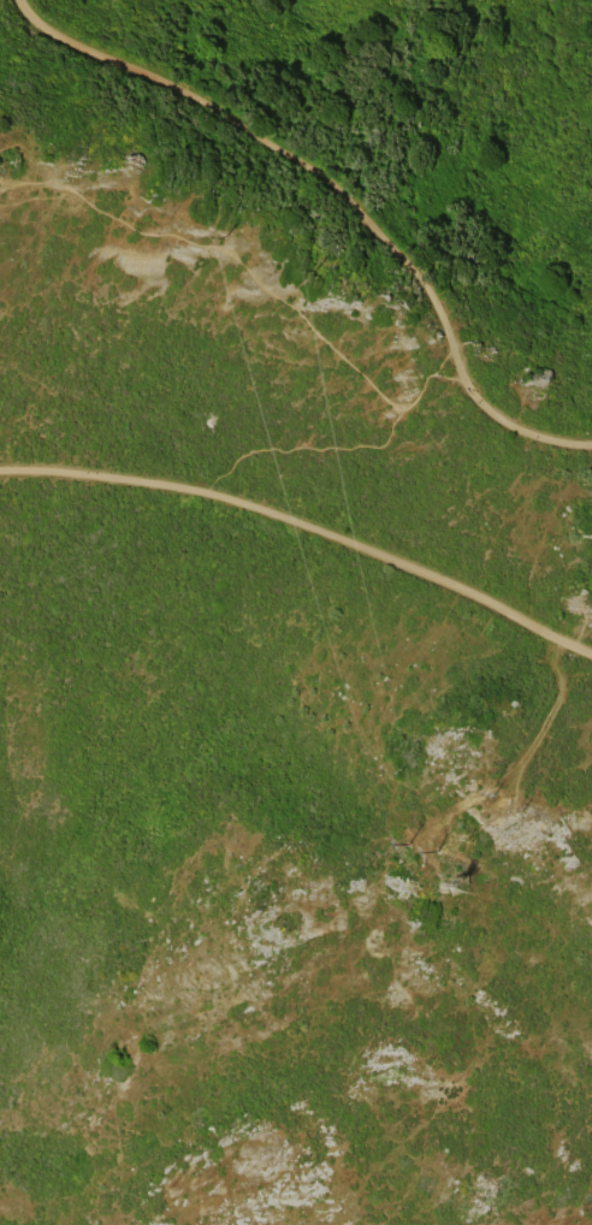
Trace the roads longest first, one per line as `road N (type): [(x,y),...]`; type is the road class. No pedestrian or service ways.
road 1 (track): [(23,0),(55,39),(319,173),(403,260),(483,401),(528,433),(591,445)]
road 2 (track): [(0,470),(102,474),(255,507),(591,647)]

